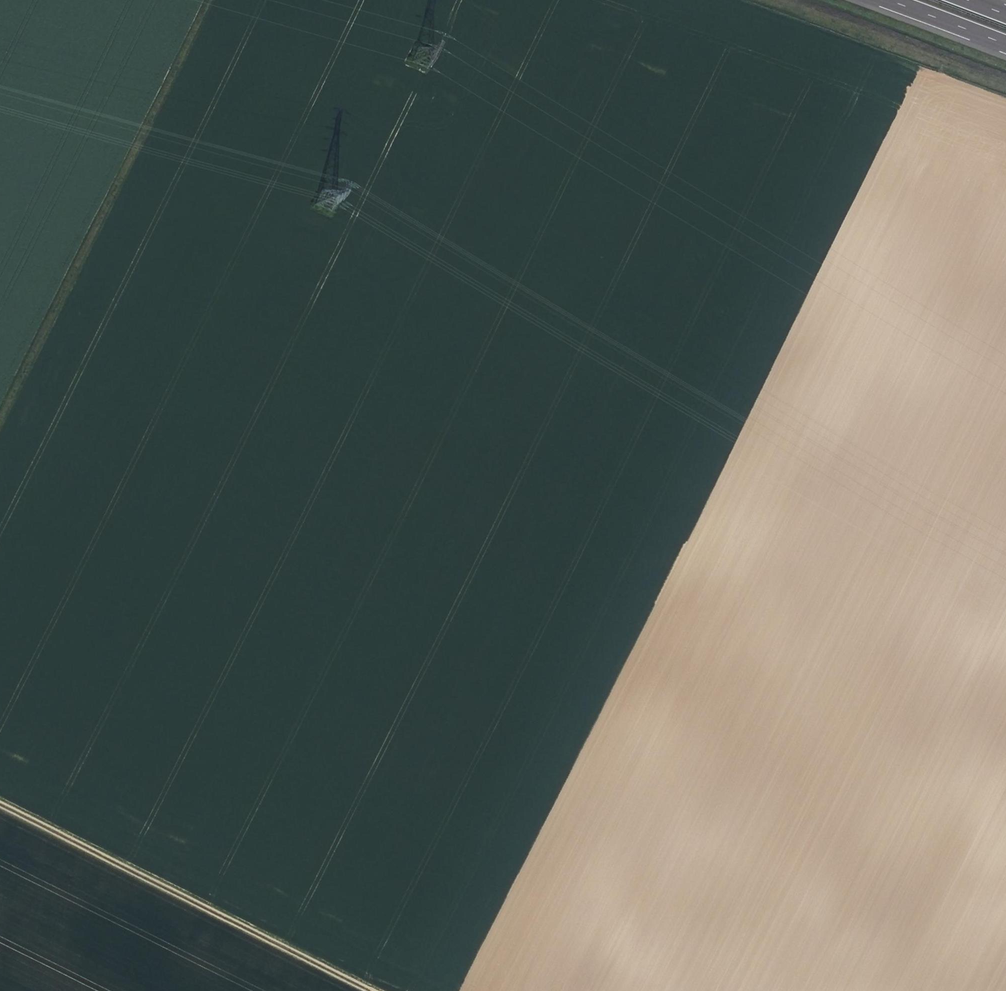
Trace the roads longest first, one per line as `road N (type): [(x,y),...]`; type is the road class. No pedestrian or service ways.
road 1 (track): [(0,421),(209,0)]
road 2 (track): [(0,811),(369,990)]
road 3 (motorway): [(890,0),(1005,45)]

